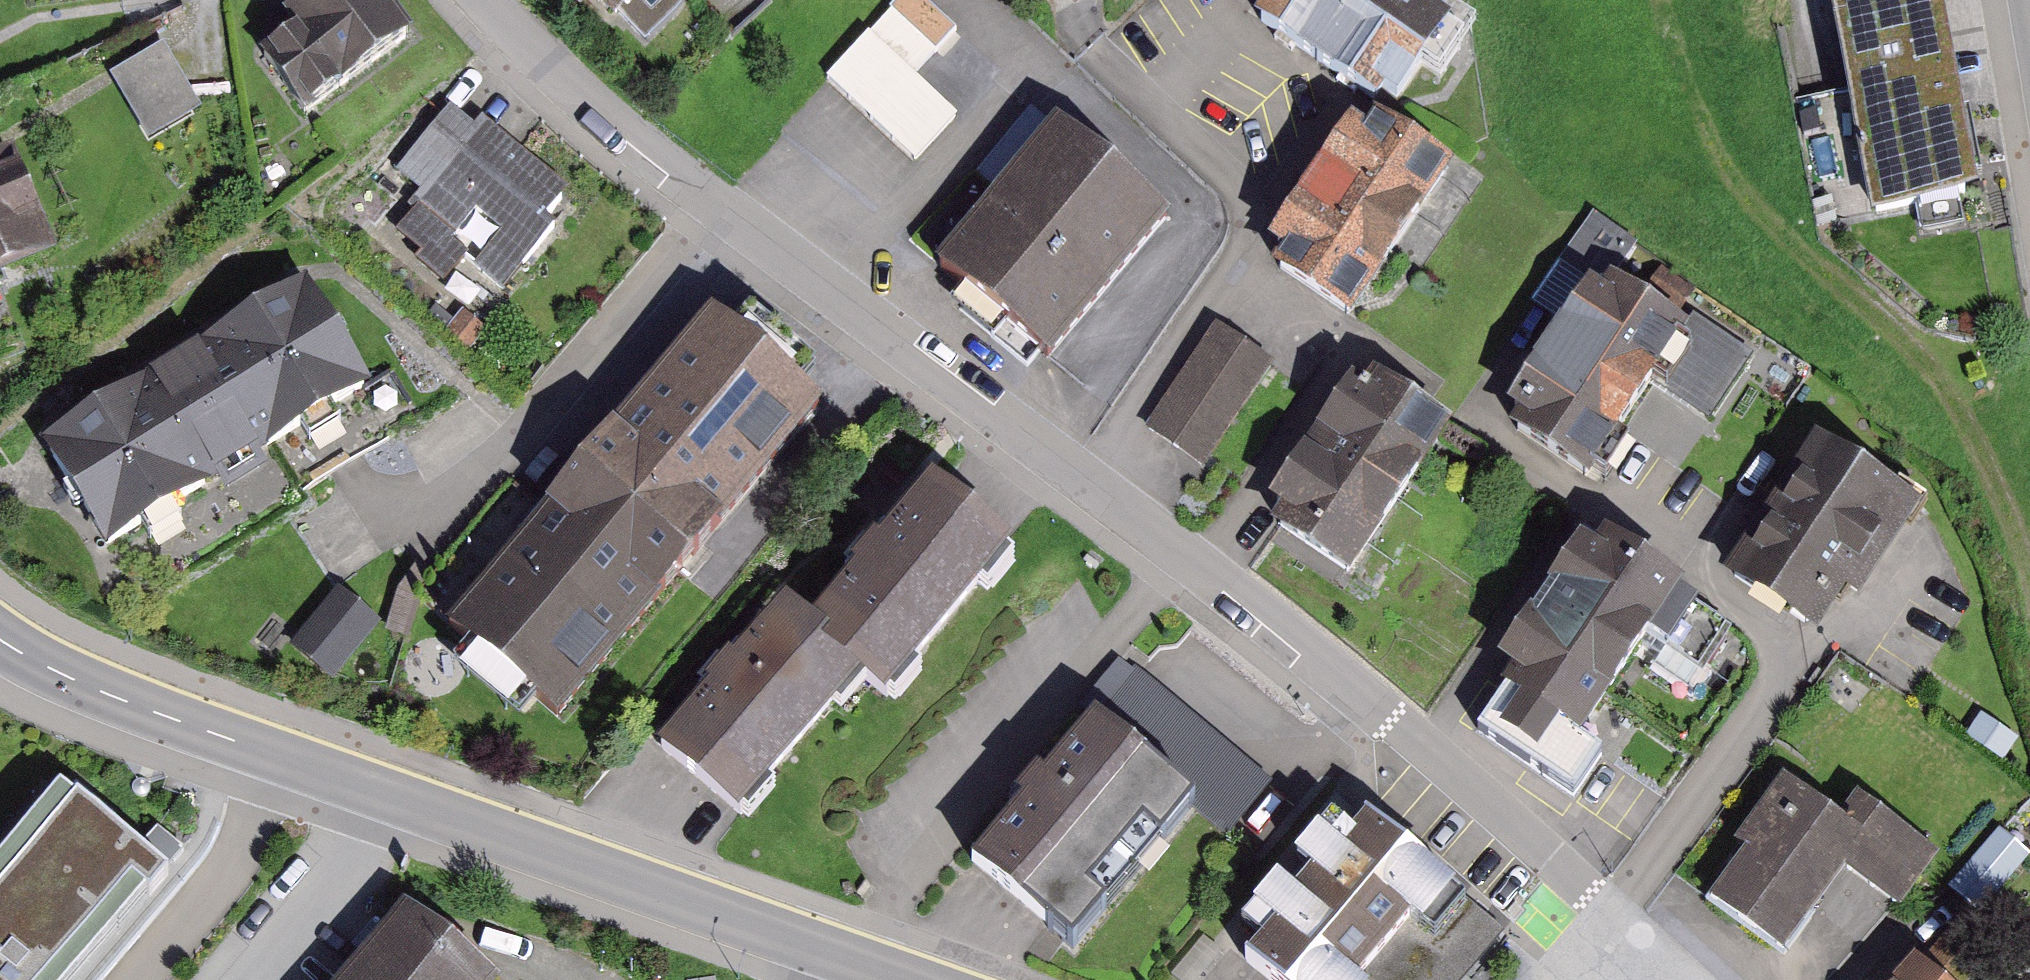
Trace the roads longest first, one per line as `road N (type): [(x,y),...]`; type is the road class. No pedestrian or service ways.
road 1 (residential): [(491,0),(524,43),(724,211),(1203,570),(1613,915),(1744,754),(1793,671),(1790,650),(1741,608),(1611,517),(1581,507)]
road 2 (tertiary): [(898,979),(293,764),(59,675),(0,638)]
road 3 (track): [(2029,579),(1971,420),(1734,167),(1672,0)]
road 4 (track): [(179,369),(331,253),(526,453)]

